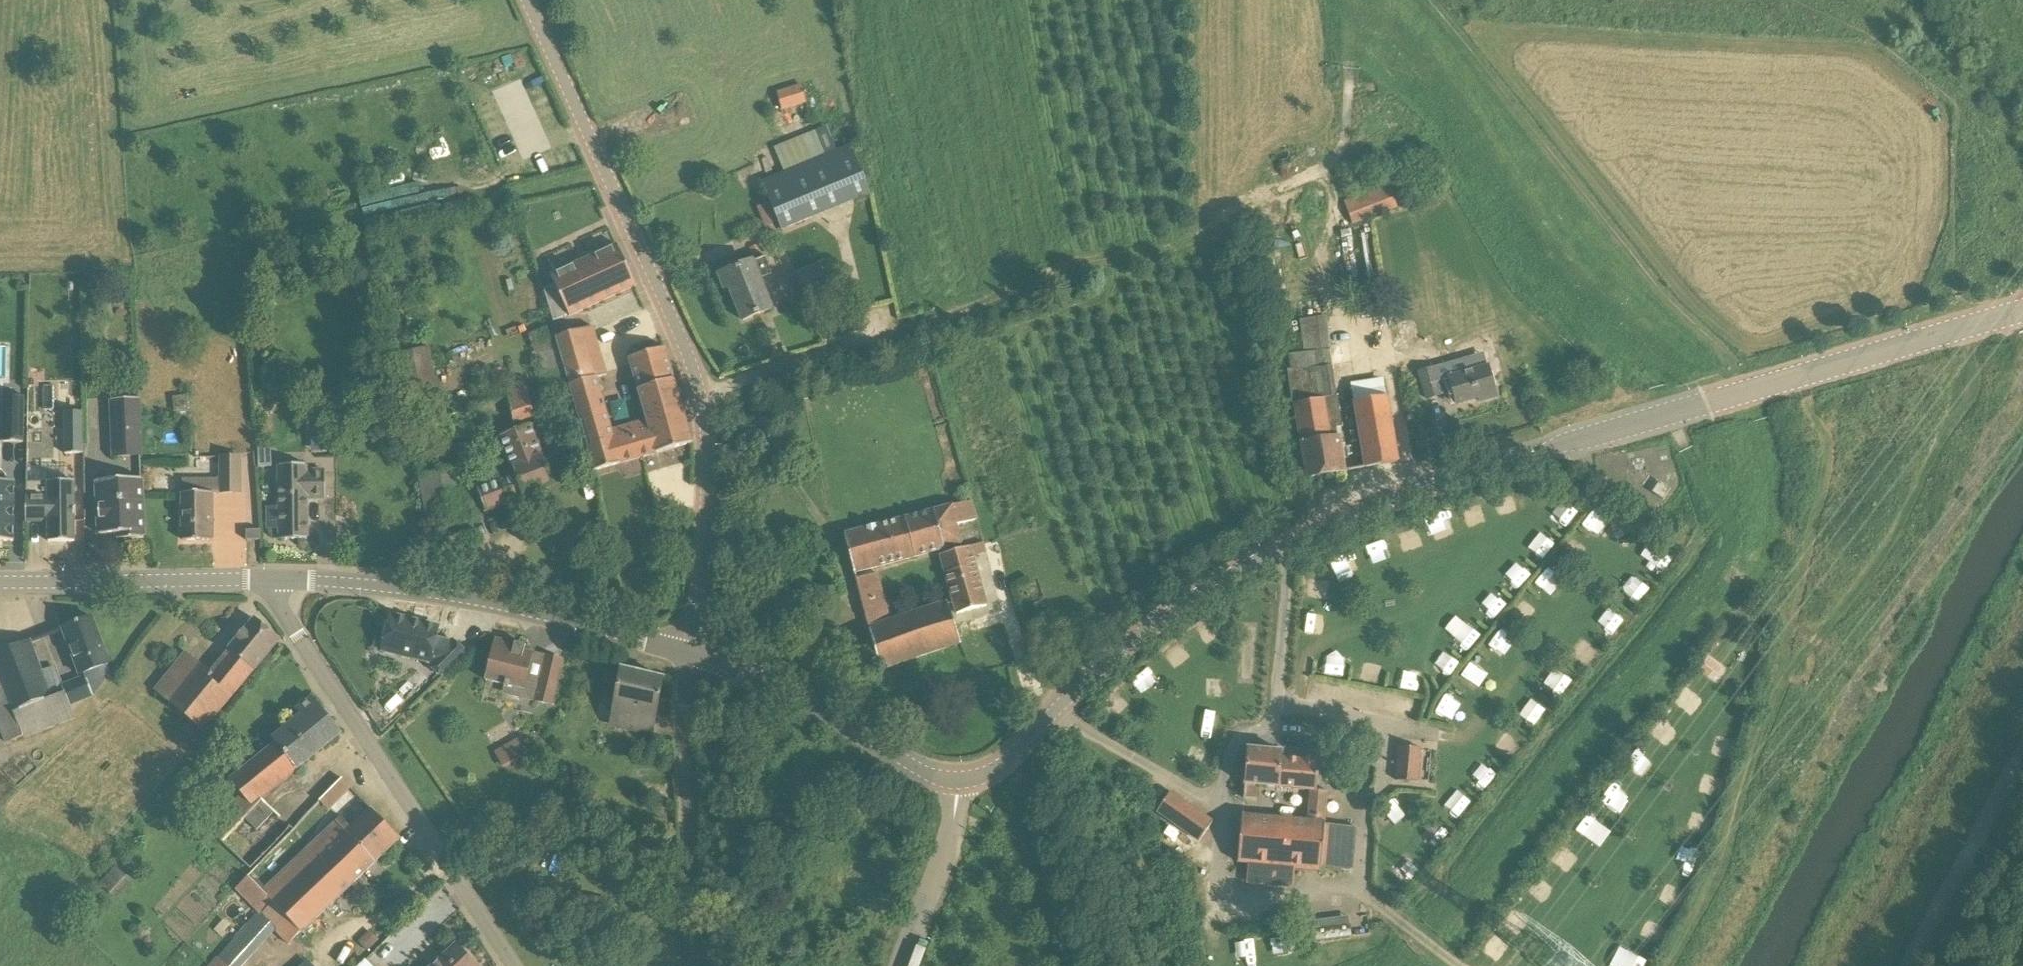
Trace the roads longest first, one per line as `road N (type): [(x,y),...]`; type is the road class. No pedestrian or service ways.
road 1 (tertiary): [(956,782),(1009,762),(1131,641),(1290,543),(1543,450),(2022,312)]
road 2 (track): [(701,396),(994,300),(1073,262),(1202,237),(1236,203),(1323,169),(1349,128),(1350,87)]
road 3 (track): [(1666,965),(1719,859),(1784,670),(1820,617),(1880,566),(1903,532),(1966,374),(1968,329)]
road 4 (unclassified): [(687,652),(706,511),(701,396),(527,0)]
road 5 (unclassified): [(514,965),(287,619),(275,581)]
road 6 (tertiary): [(687,652),(470,600),(275,581)]
road 7 (tertiary): [(956,782),(931,777),(802,697),(687,652)]
road 8 (tertiary): [(275,581),(0,583)]
road 9 (unclassified): [(1908,965),(2022,753)]
road 10 (track): [(1354,359),(1314,274),(1334,204),(1323,169)]
road 11 (unclassified): [(898,965),(947,851),(956,782)]

